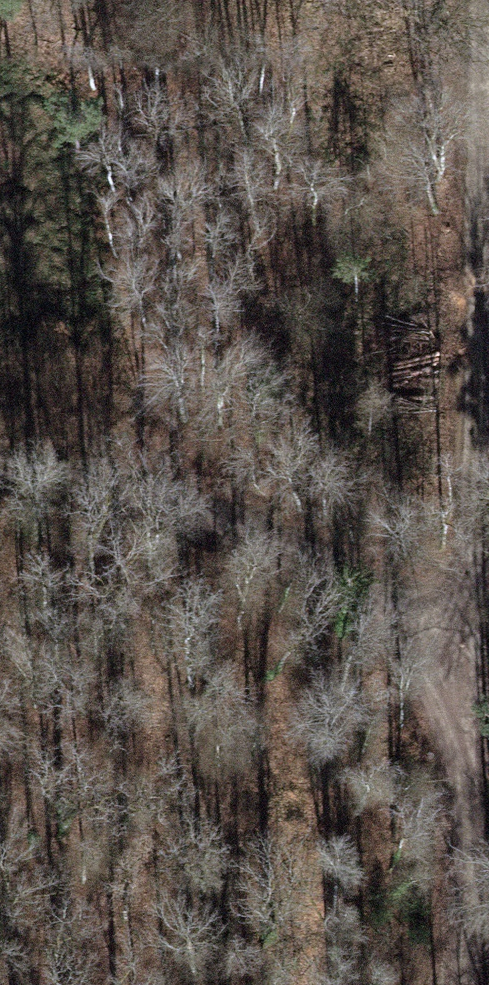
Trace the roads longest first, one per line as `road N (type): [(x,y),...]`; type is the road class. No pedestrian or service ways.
road 1 (track): [(487,0),(456,633)]
road 2 (track): [(0,465),(227,517),(456,633)]
road 3 (track): [(456,633),(472,910),(458,984)]

